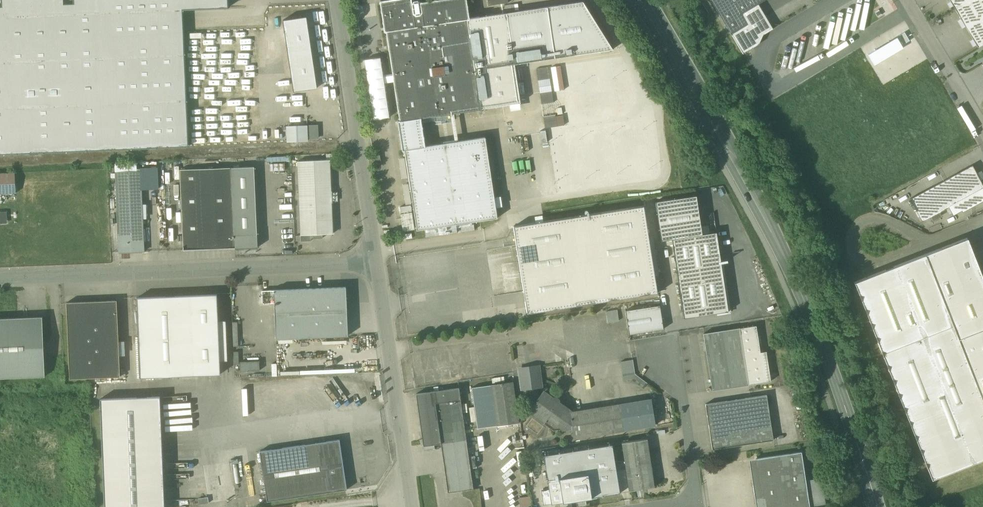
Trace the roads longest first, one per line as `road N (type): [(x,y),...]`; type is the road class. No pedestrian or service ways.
road 1 (secondary): [(645,0),(811,307),(876,506)]
road 2 (unclassified): [(377,264),(0,279)]
road 3 (unclassified): [(377,264),(340,0)]
road 4 (unclassified): [(415,506),(377,264)]
road 5 (residential): [(907,0),(982,133)]
road 6 (unclassified): [(698,499),(684,402),(665,362)]

